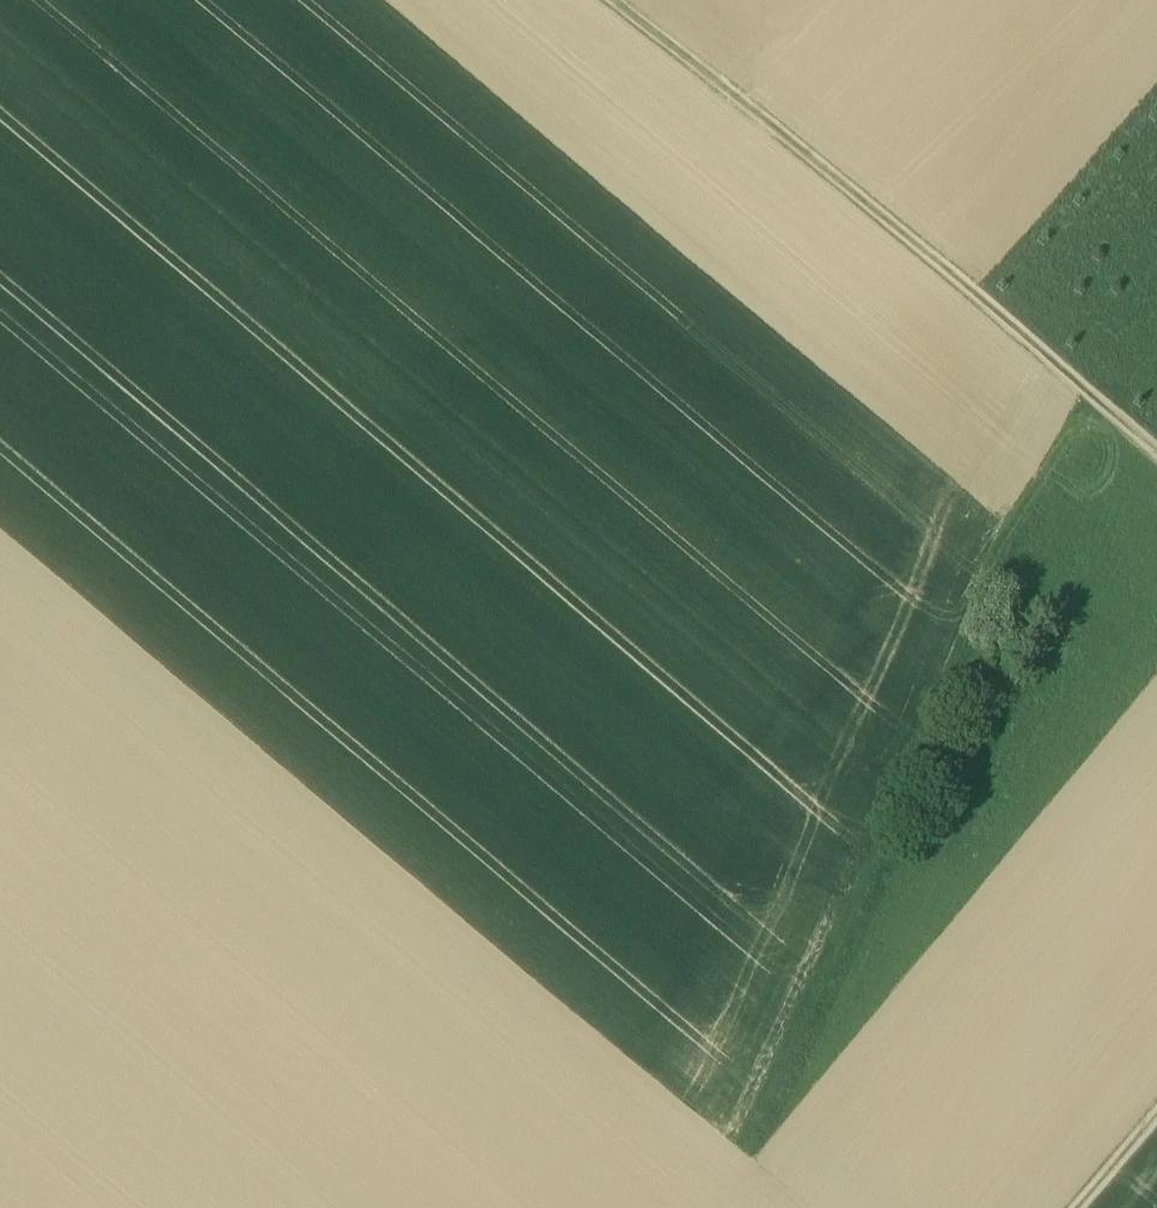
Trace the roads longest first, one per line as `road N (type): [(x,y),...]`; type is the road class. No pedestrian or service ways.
road 1 (track): [(1156,456),(750,106),(608,0)]

